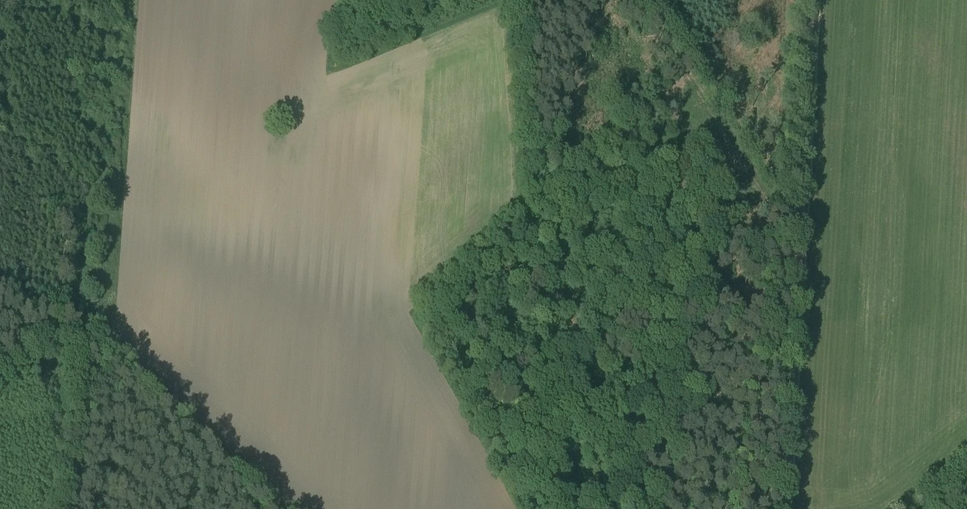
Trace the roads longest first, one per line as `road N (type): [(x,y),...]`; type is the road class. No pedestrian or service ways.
road 1 (track): [(534,508),(512,244),(694,61)]
road 2 (track): [(817,0),(785,508)]
road 3 (track): [(0,298),(85,320),(61,508)]
road 4 (track): [(804,227),(663,0)]

